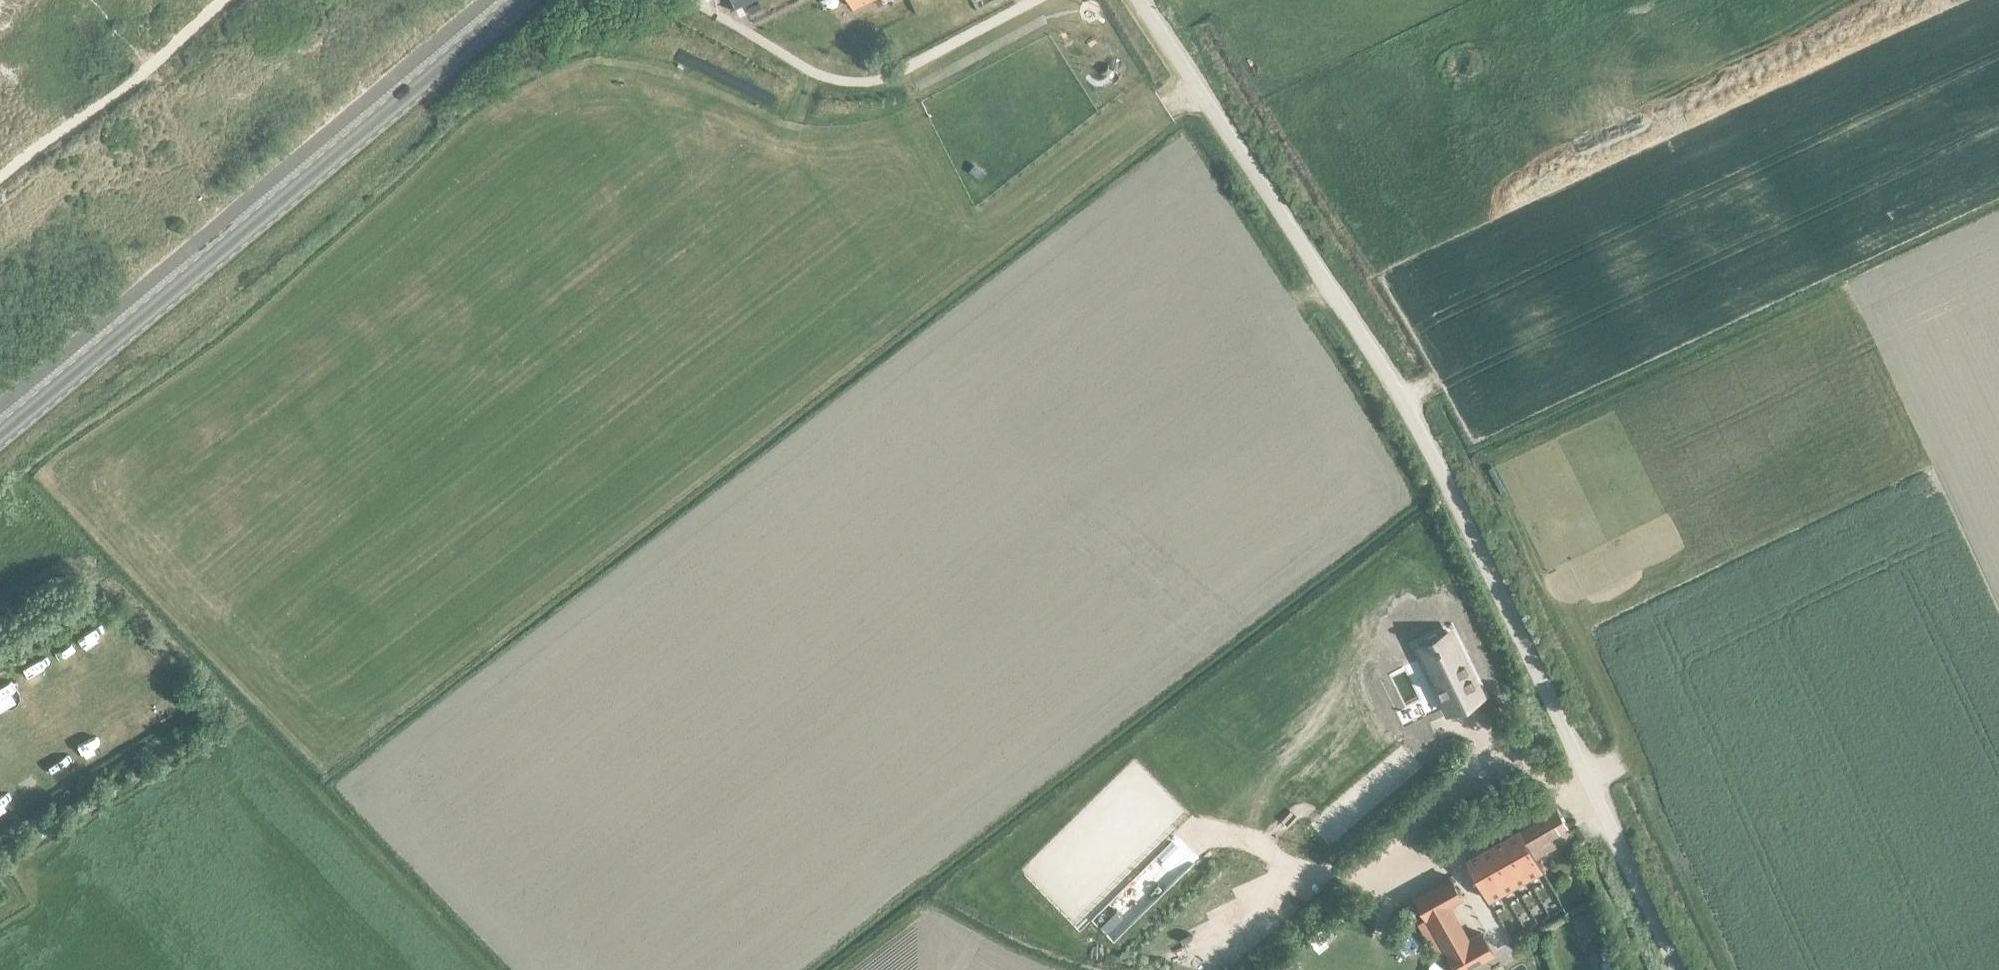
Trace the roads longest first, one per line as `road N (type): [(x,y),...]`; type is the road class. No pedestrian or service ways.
road 1 (unclassified): [(1681,969),(1399,382),(1143,0)]
road 2 (secondary): [(0,433),(518,0)]

